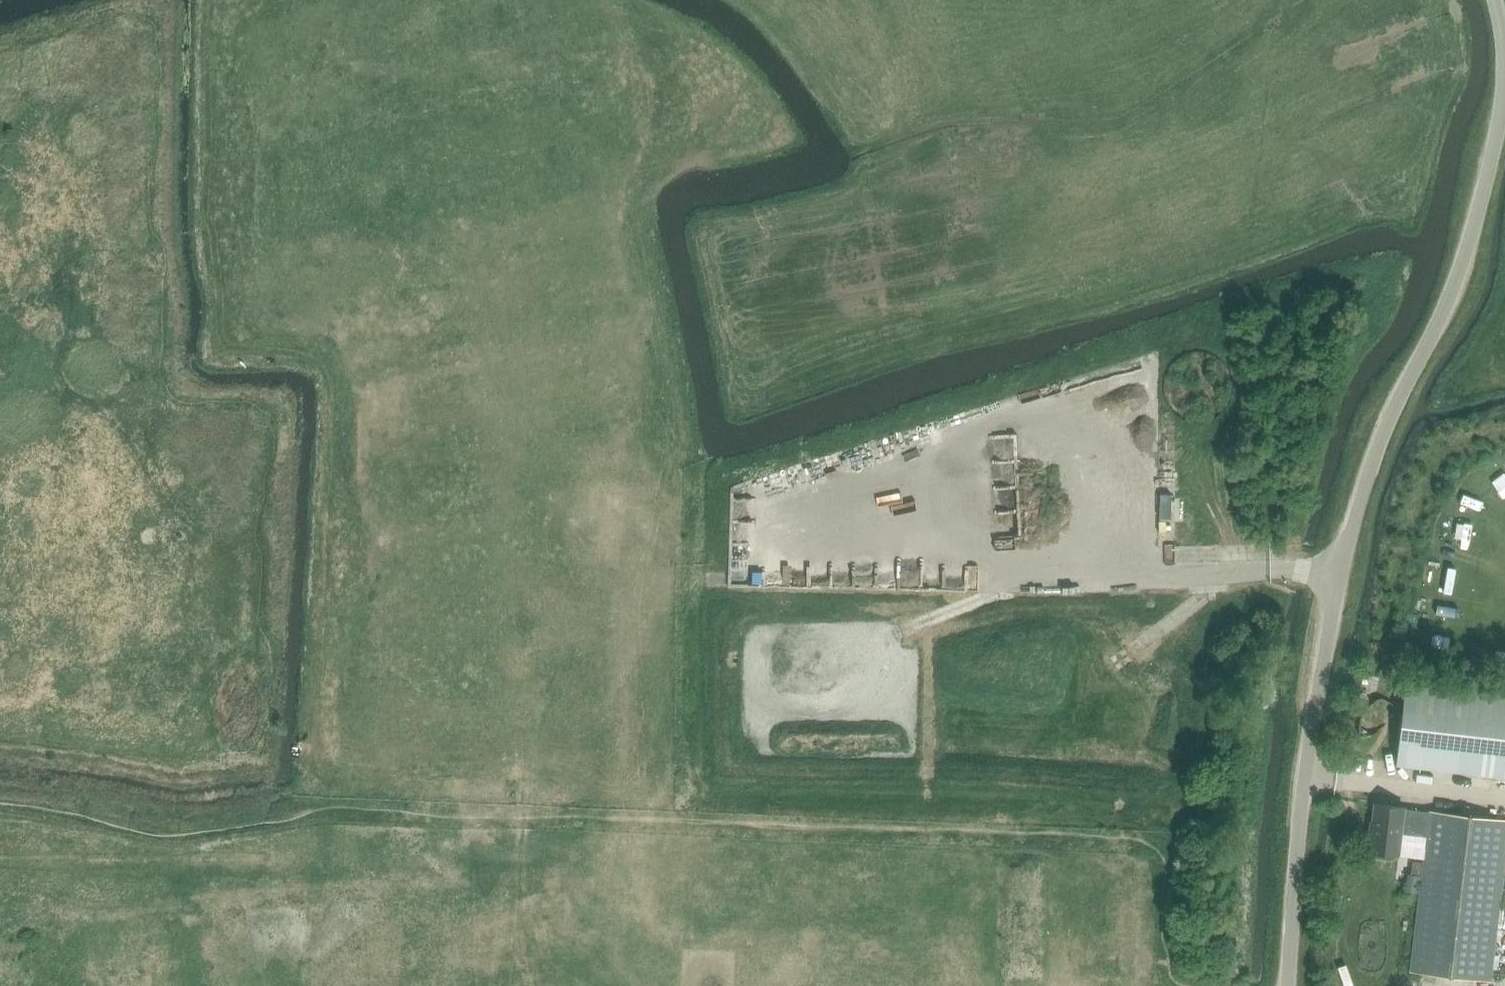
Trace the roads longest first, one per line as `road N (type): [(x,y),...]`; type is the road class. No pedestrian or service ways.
road 1 (unclassified): [(1289,985),(1303,805),(1339,573),(1374,455),(1458,278),(1493,155),(1504,73)]

